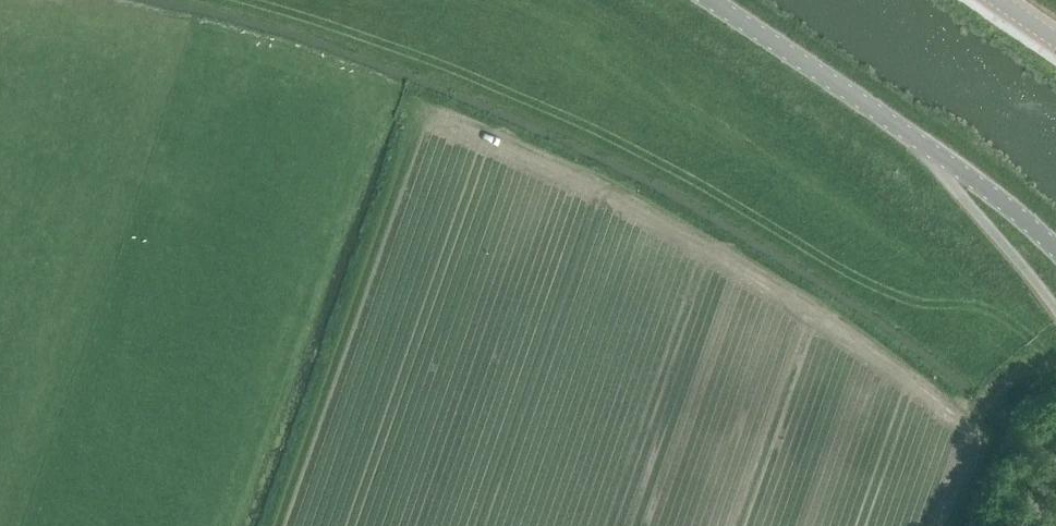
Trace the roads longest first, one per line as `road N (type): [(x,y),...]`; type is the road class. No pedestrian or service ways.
road 1 (tertiary): [(1055,250),(1031,224),(709,0)]

